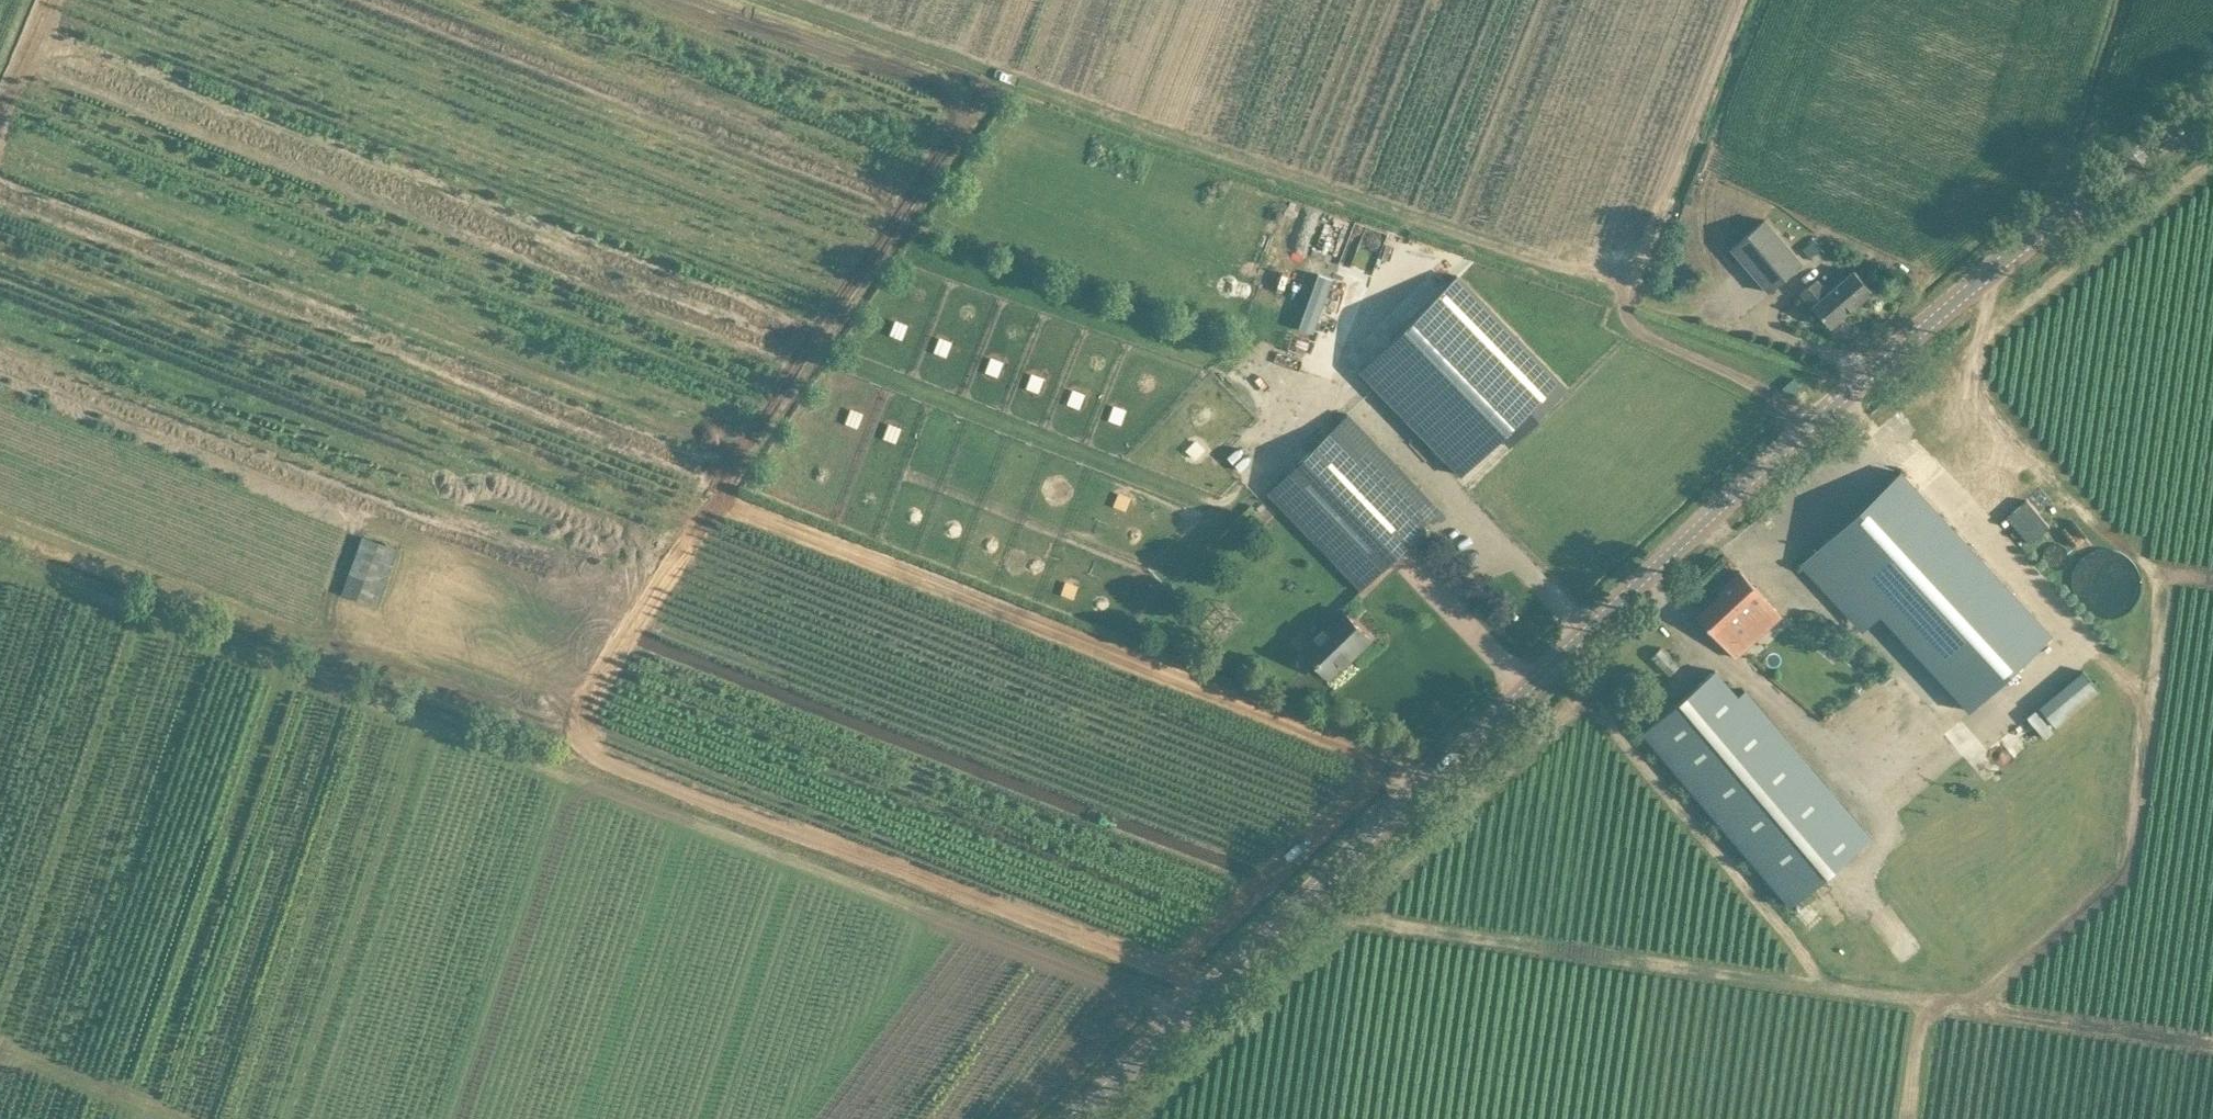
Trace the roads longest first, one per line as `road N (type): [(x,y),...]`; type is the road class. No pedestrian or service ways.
road 1 (tertiary): [(1073,1118),(1721,507),(2139,148),(2212,98)]
road 2 (track): [(764,0),(1867,377)]

